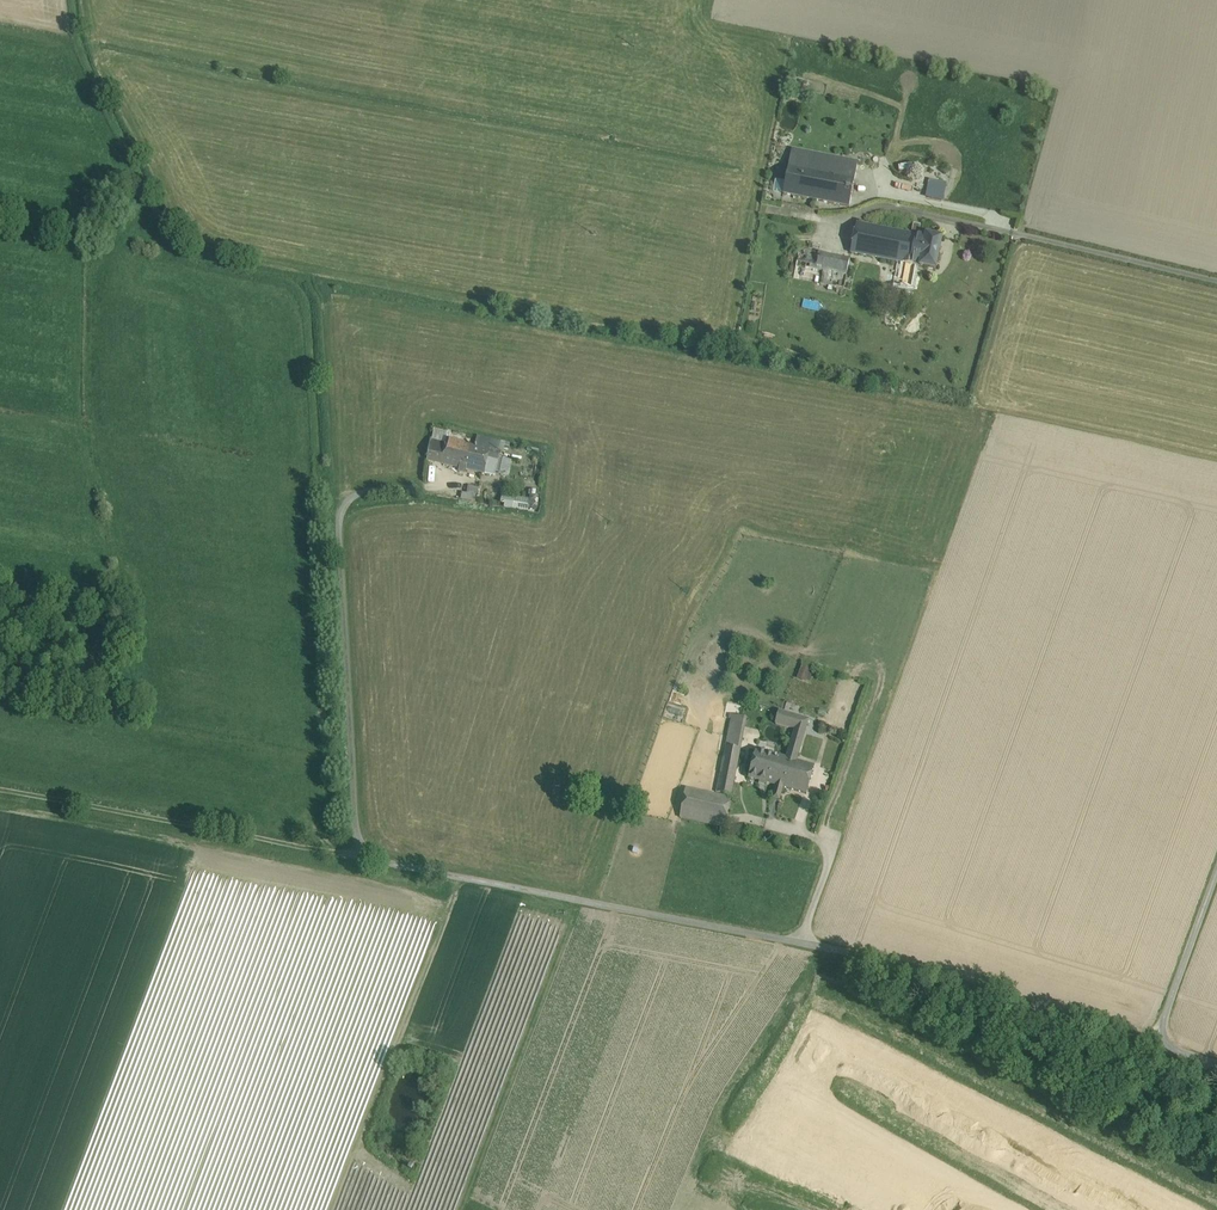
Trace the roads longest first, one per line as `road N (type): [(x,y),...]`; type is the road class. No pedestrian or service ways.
road 1 (unclassified): [(1154,1045),(859,954),(366,857),(356,830),(338,513),(354,492),(418,489)]
road 2 (track): [(0,788),(366,857)]
road 3 (unclassified): [(1216,872),(1154,1045)]

